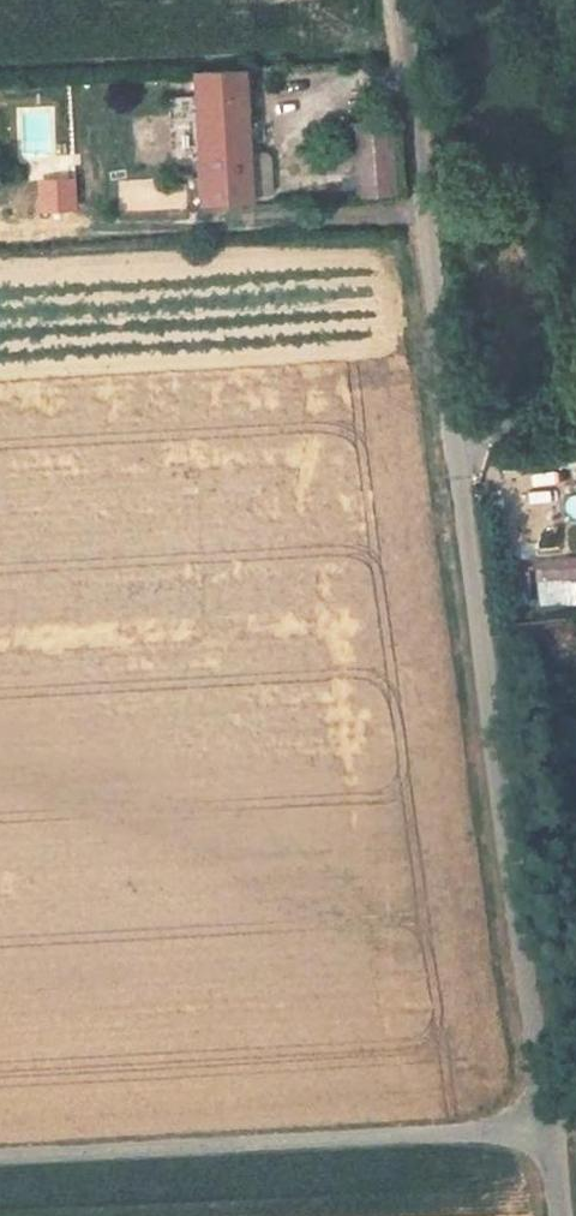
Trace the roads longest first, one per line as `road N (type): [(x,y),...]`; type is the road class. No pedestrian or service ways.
road 1 (unclassified): [(399,0),(549,1128)]
road 2 (unclassified): [(0,1158),(549,1128)]

